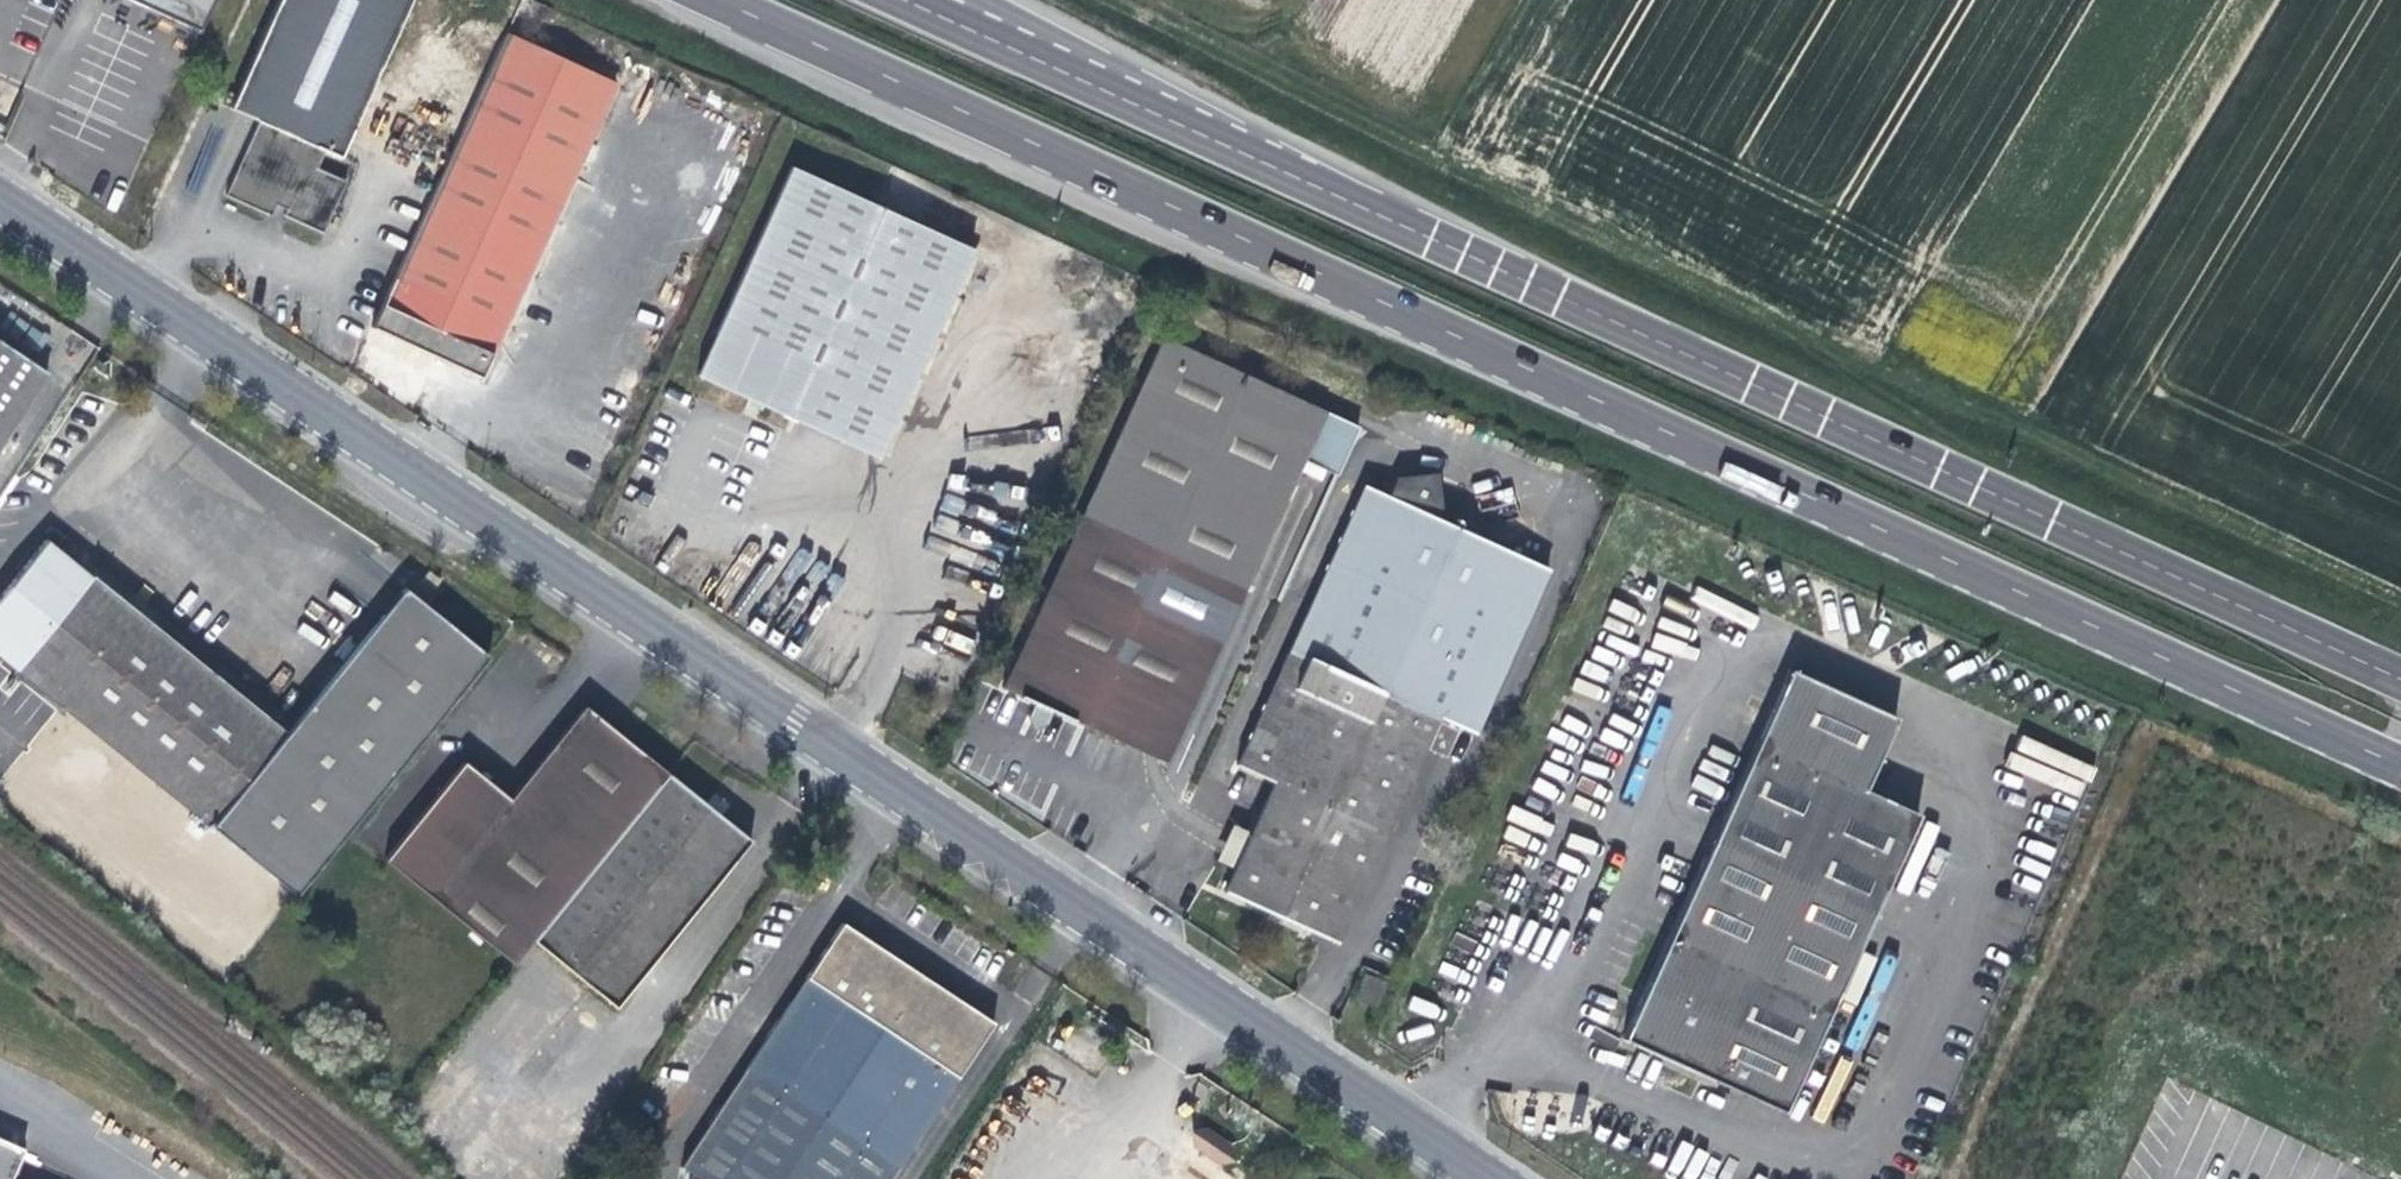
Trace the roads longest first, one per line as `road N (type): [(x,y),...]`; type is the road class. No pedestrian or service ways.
road 1 (primary): [(720,0),(2400,759)]
road 2 (unclassified): [(1484,1178),(0,212)]
road 3 (primary): [(2400,678),(1210,137)]
road 4 (primary): [(1210,137),(906,0)]
road 5 (tertiary): [(1210,137),(981,0)]

